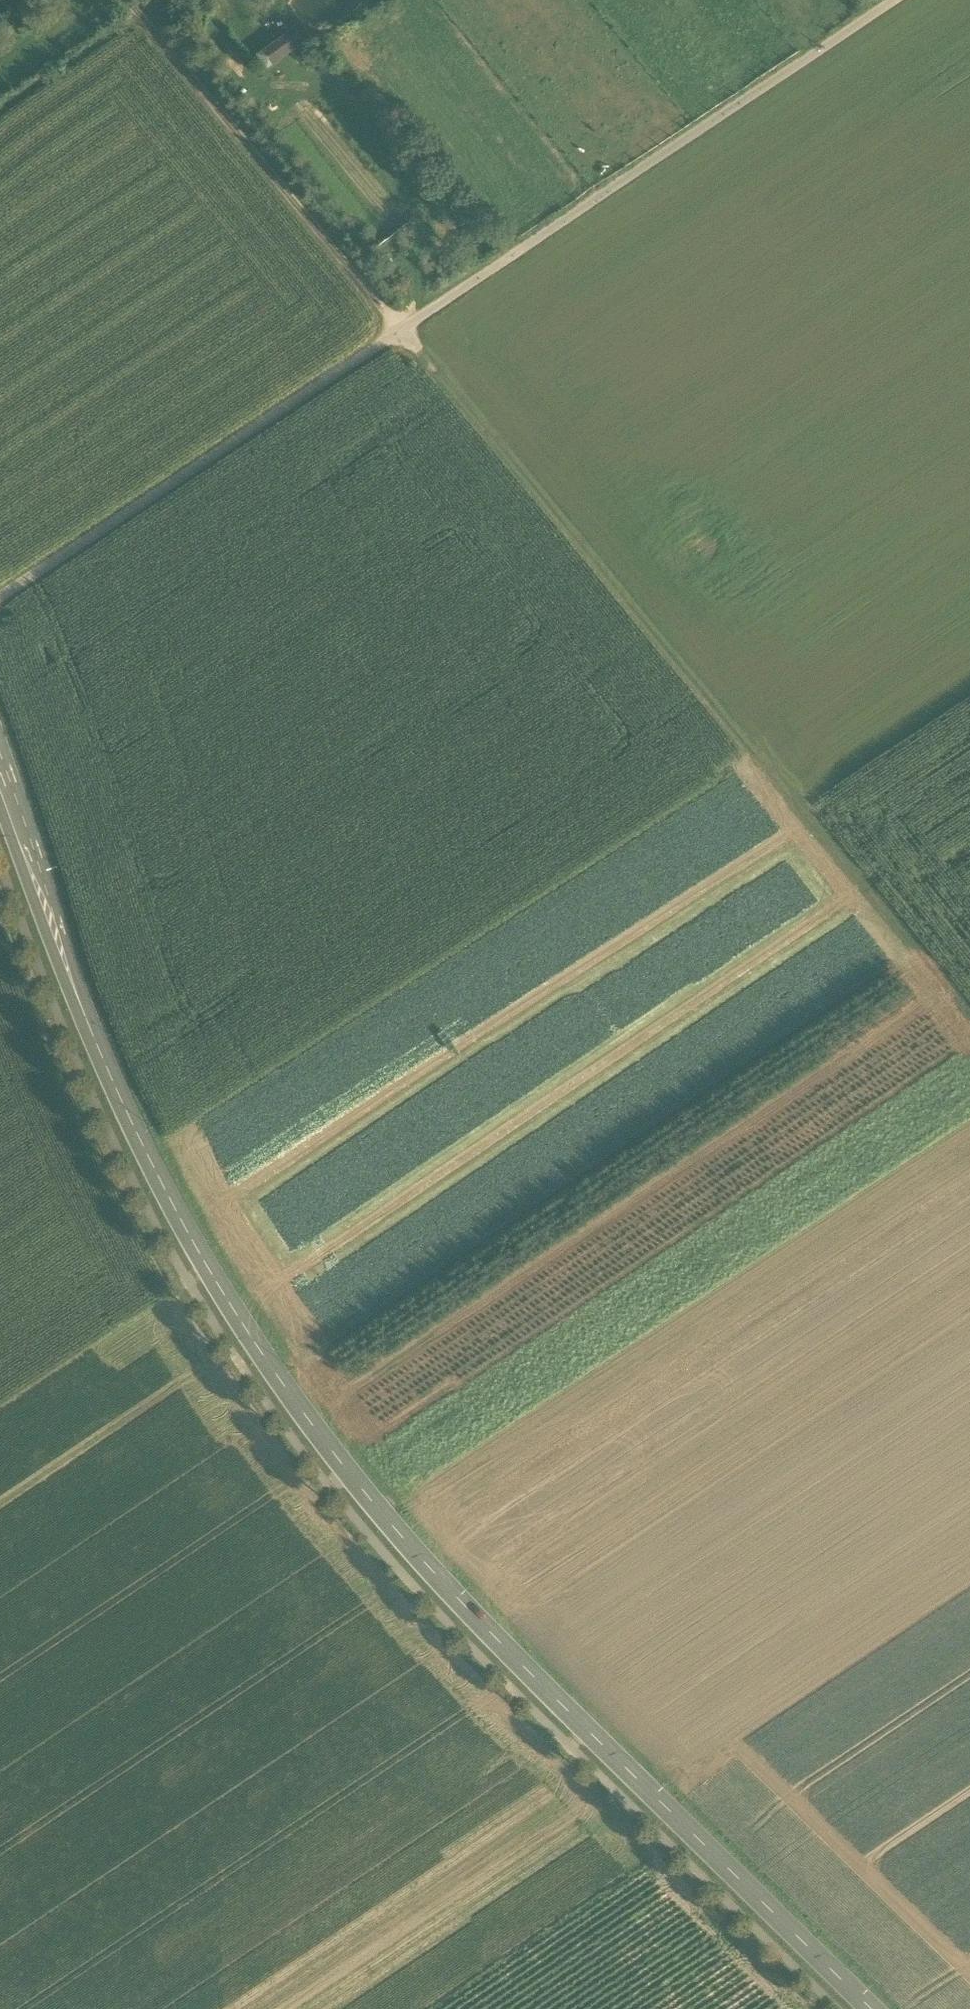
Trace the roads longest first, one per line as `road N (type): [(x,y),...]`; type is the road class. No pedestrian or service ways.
road 1 (tertiary): [(865,2008),(559,1712),(399,1535),(257,1350),(129,1121),(0,781)]
road 2 (track): [(0,598),(890,0)]
road 3 (track): [(400,327),(969,1011)]
road 4 (track): [(400,327),(130,0)]

